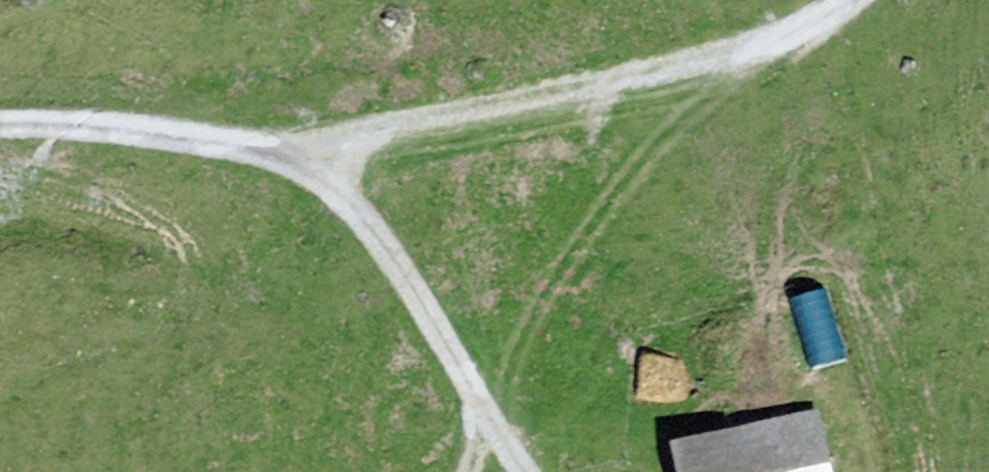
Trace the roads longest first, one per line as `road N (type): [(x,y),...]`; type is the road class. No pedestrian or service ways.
road 1 (track): [(0,125),(315,145),(752,49),(852,0)]
road 2 (track): [(824,20),(635,168),(537,311),(467,471)]
road 3 (track): [(526,471),(315,145)]

